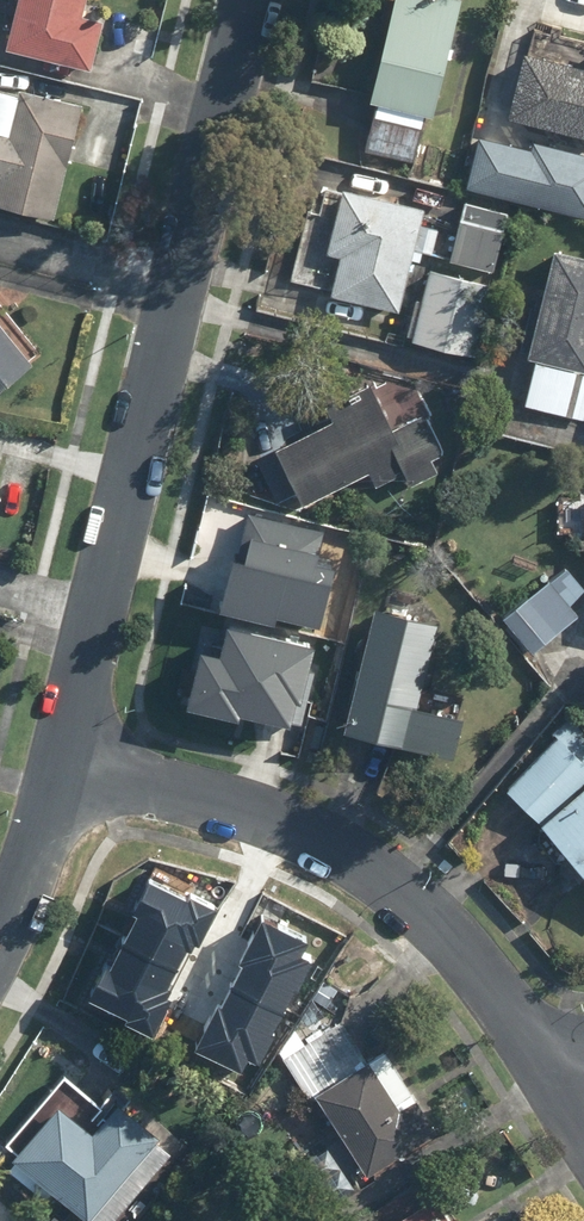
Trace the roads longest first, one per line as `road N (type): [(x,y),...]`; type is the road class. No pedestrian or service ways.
road 1 (residential): [(65,762),(249,0)]
road 2 (residential): [(65,762),(229,804),(351,852),(459,947),(549,1072)]
road 3 (residential): [(0,940),(65,762)]

